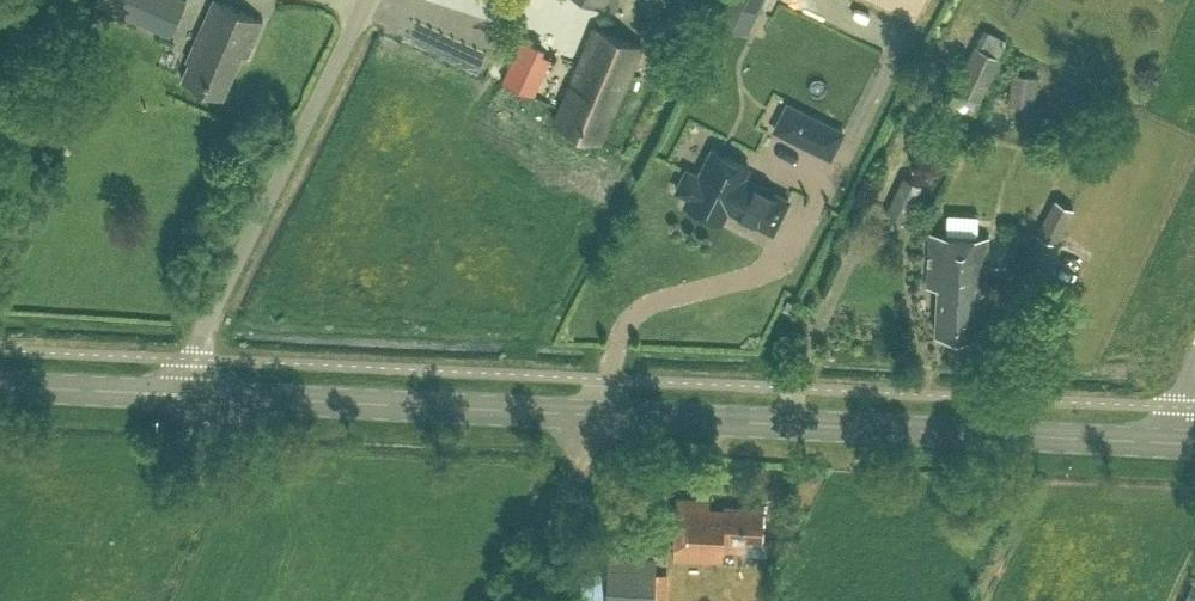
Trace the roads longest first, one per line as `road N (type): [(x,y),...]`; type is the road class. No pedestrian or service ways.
road 1 (secondary): [(1181,440),(588,412)]
road 2 (unclassified): [(187,392),(198,332),(365,0)]
road 3 (secondary): [(588,412),(187,392)]
road 4 (unclassified): [(588,412),(574,475),(512,600)]
road 5 (secondary): [(187,392),(0,383)]
road 6 (track): [(187,392),(207,454),(180,518)]

